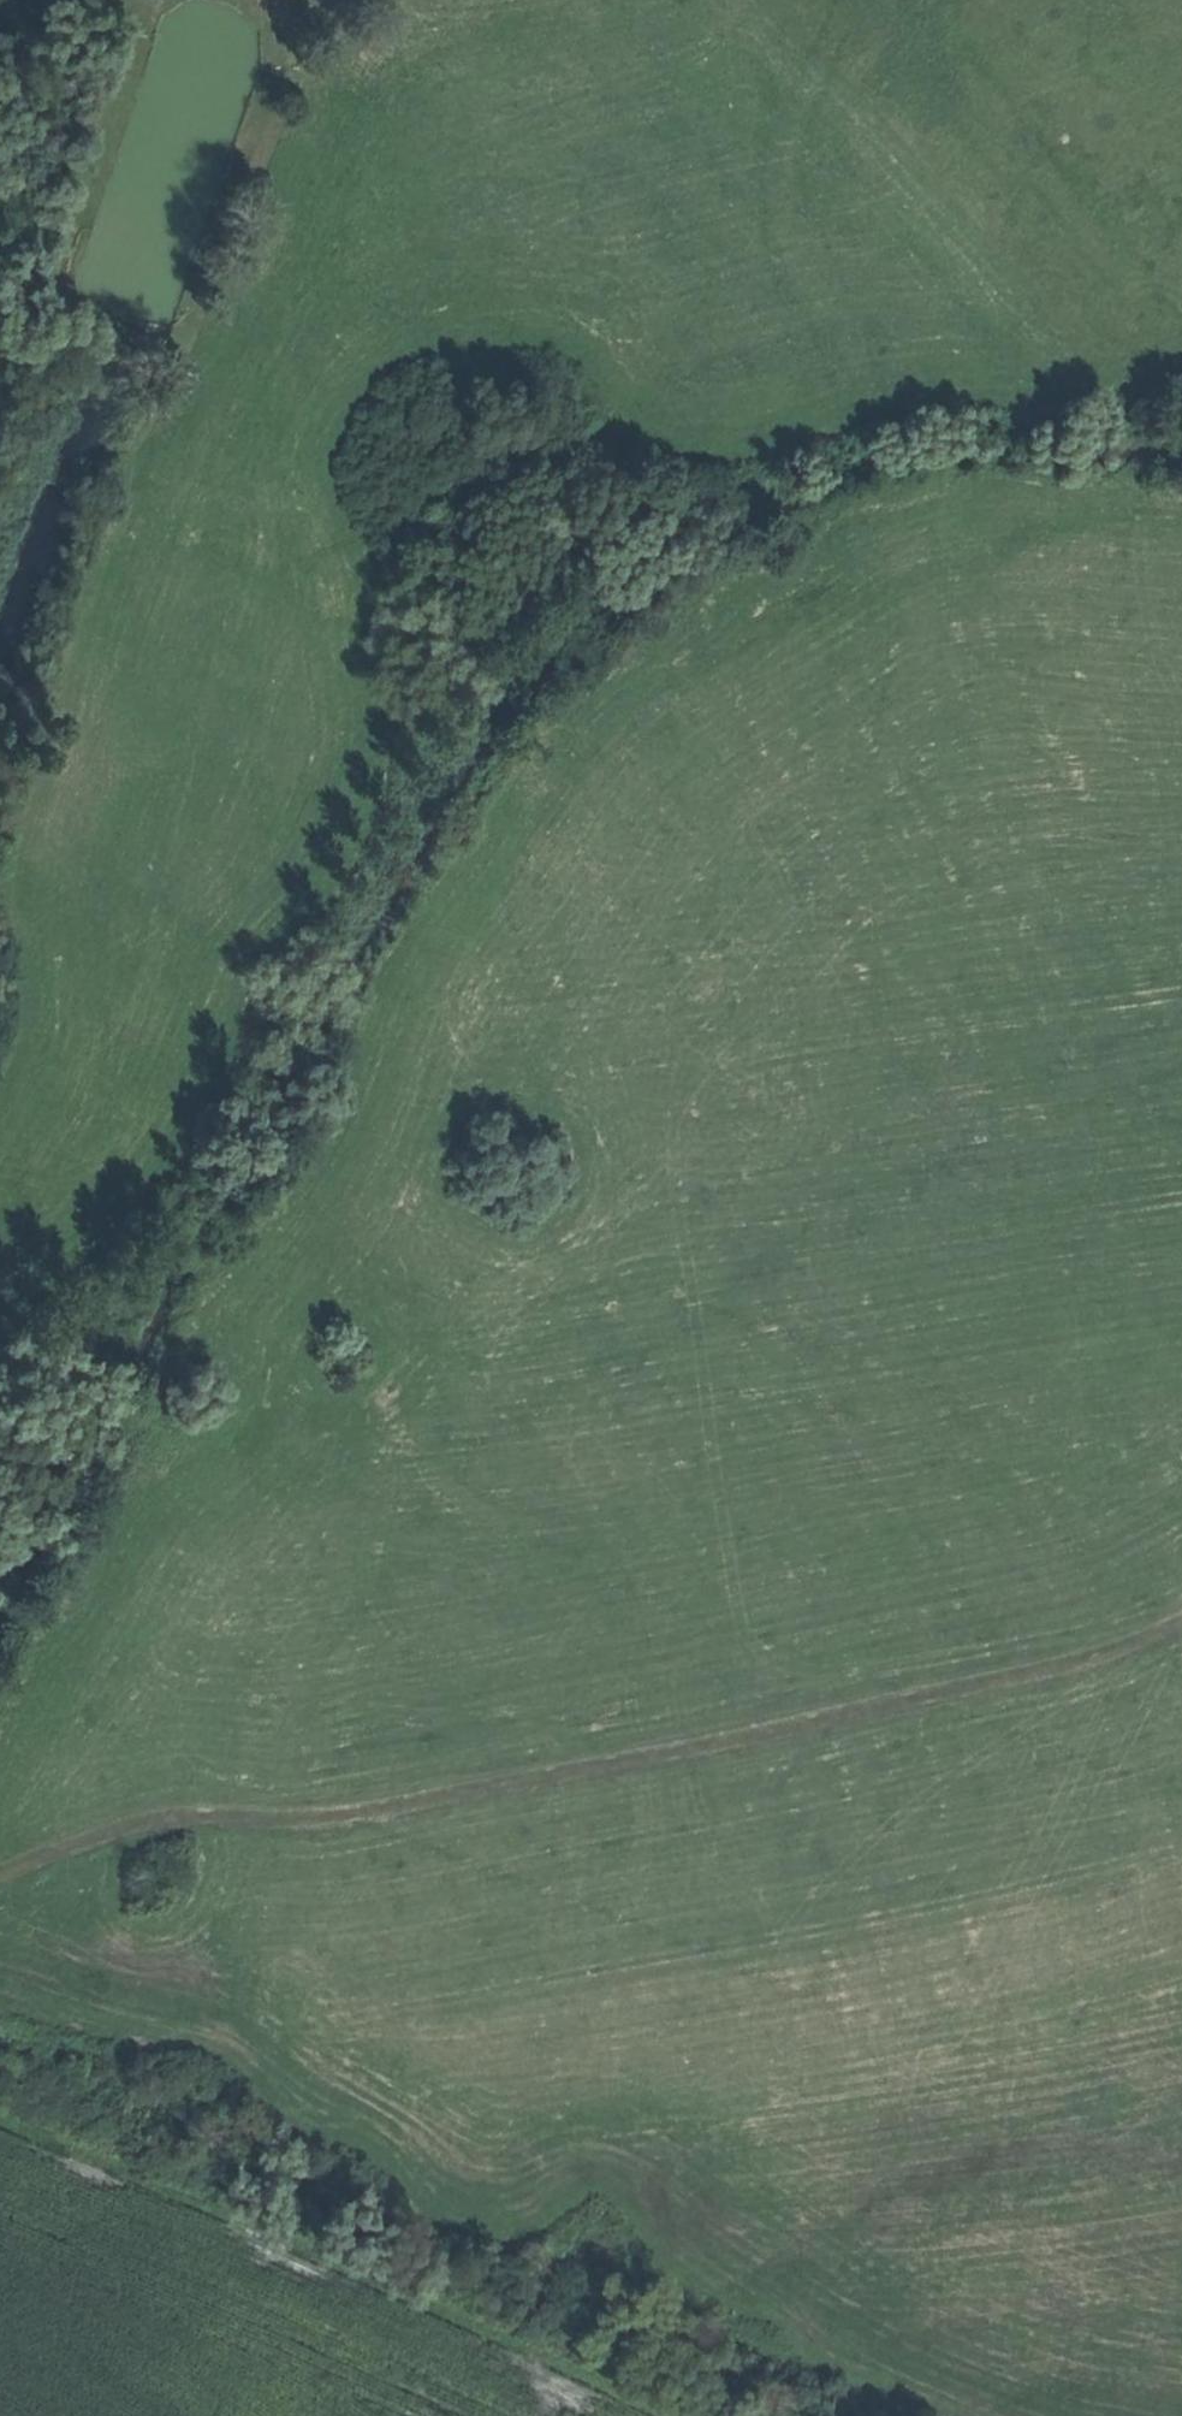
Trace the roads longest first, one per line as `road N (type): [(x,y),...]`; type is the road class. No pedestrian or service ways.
road 1 (track): [(0,1871),(75,1838),(167,1814),(302,1815),(480,1787),(977,1685),(1181,1624)]

